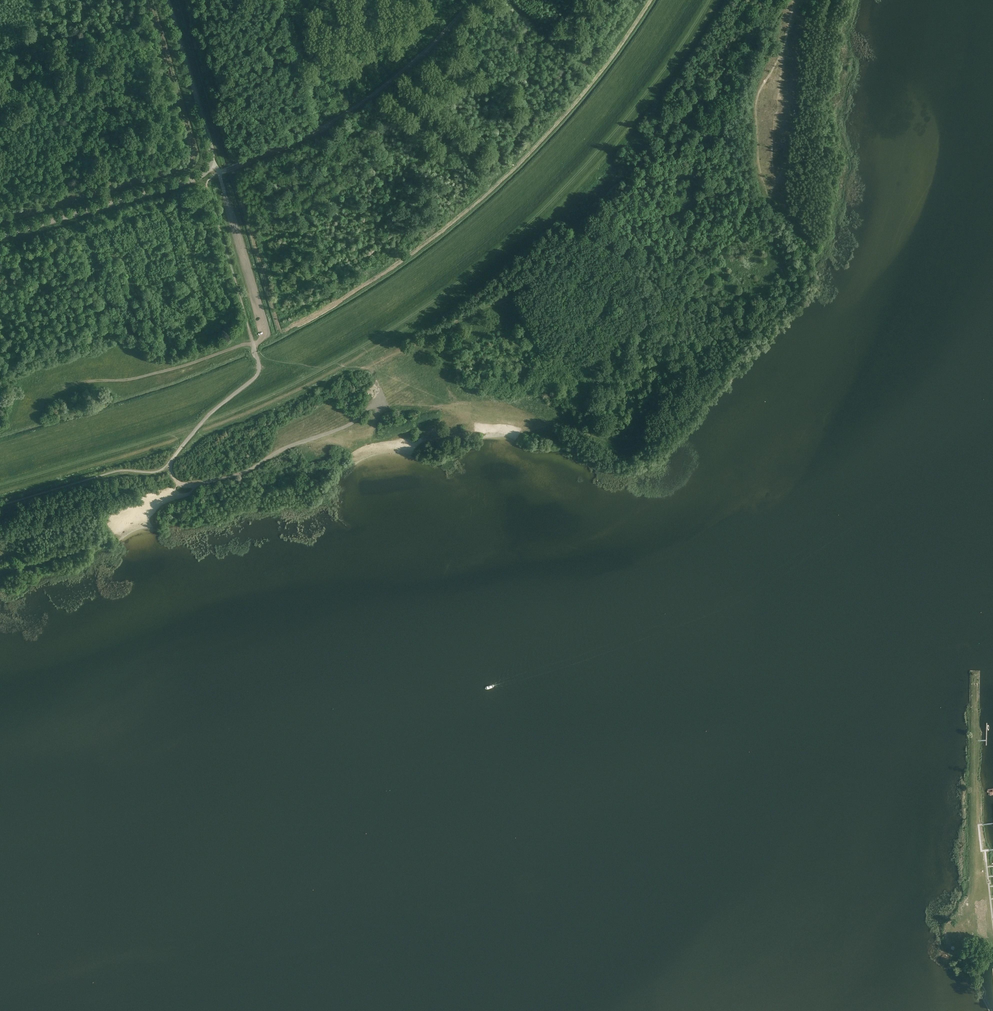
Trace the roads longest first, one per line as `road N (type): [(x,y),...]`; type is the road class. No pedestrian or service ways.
road 1 (unclassified): [(0,237),(204,175),(212,155),(167,0)]
road 2 (track): [(792,0),(772,28),(756,86),(766,205),(787,272)]

